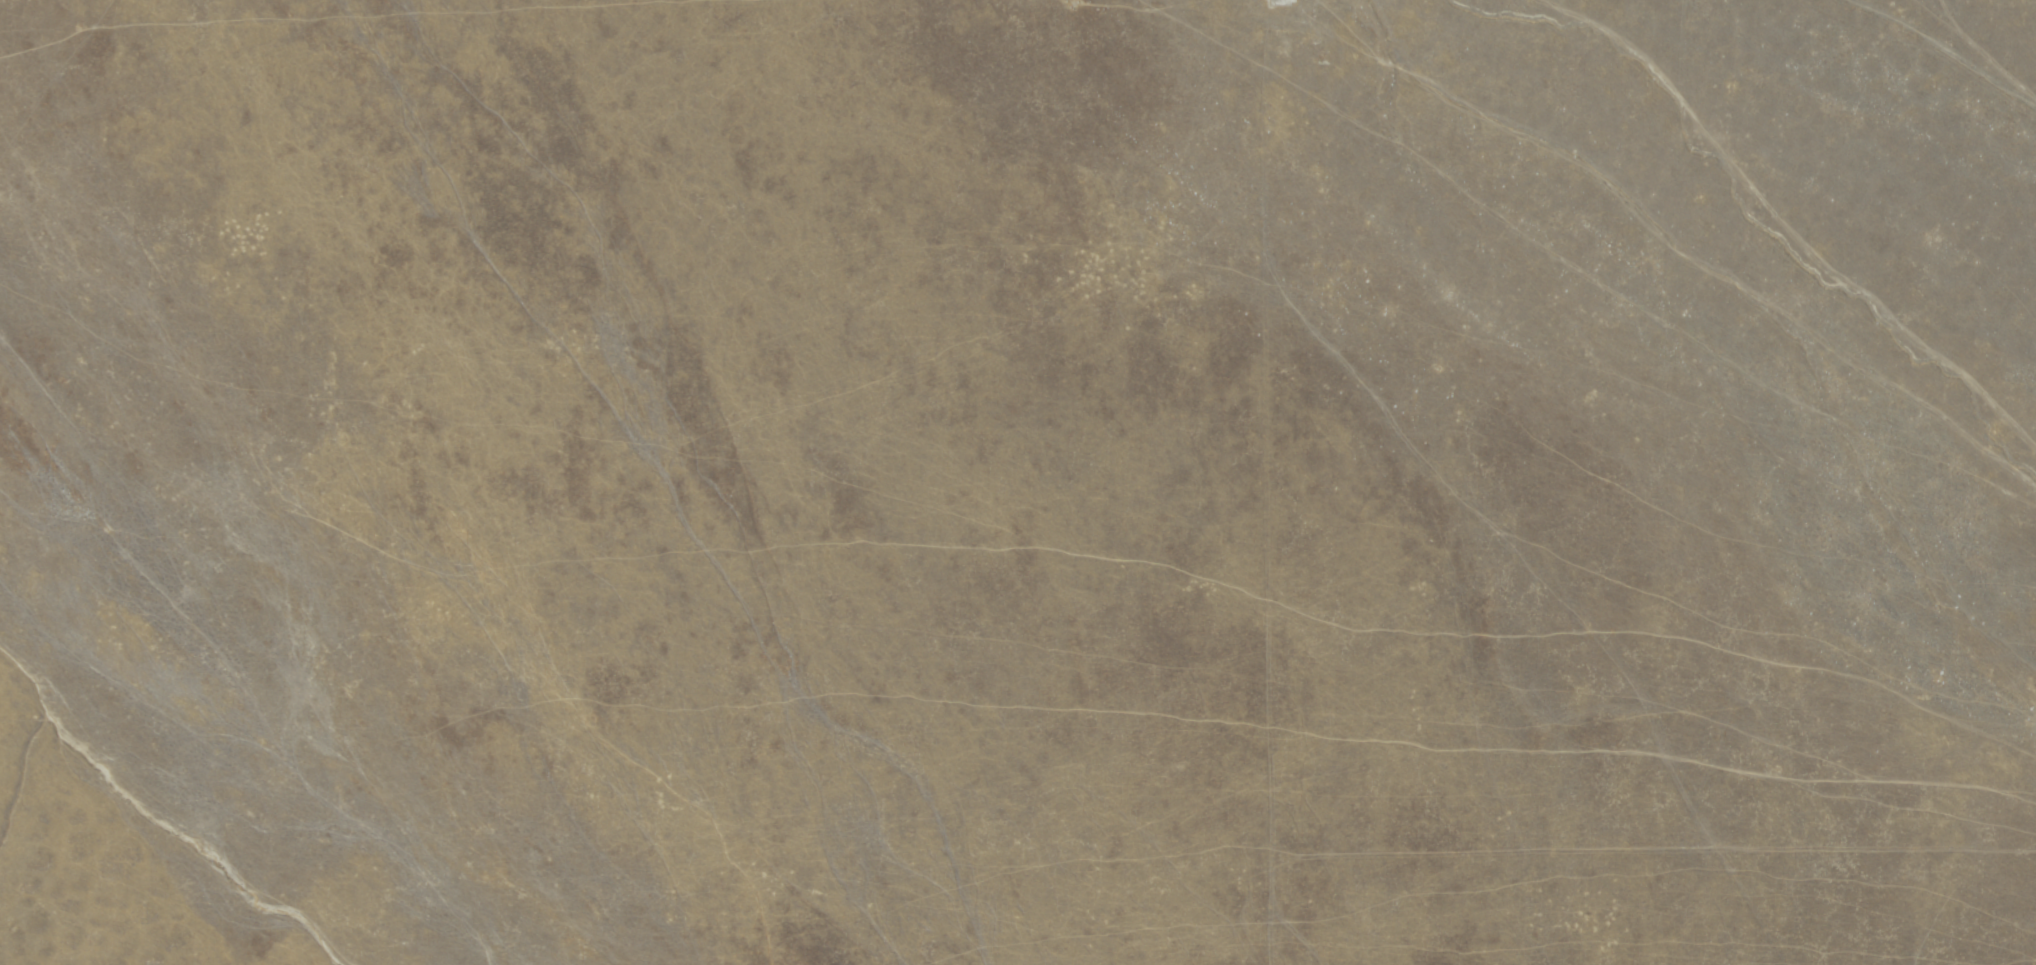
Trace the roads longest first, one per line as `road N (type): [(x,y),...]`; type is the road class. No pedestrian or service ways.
road 1 (track): [(1837,0),(1918,37),(2035,114)]

